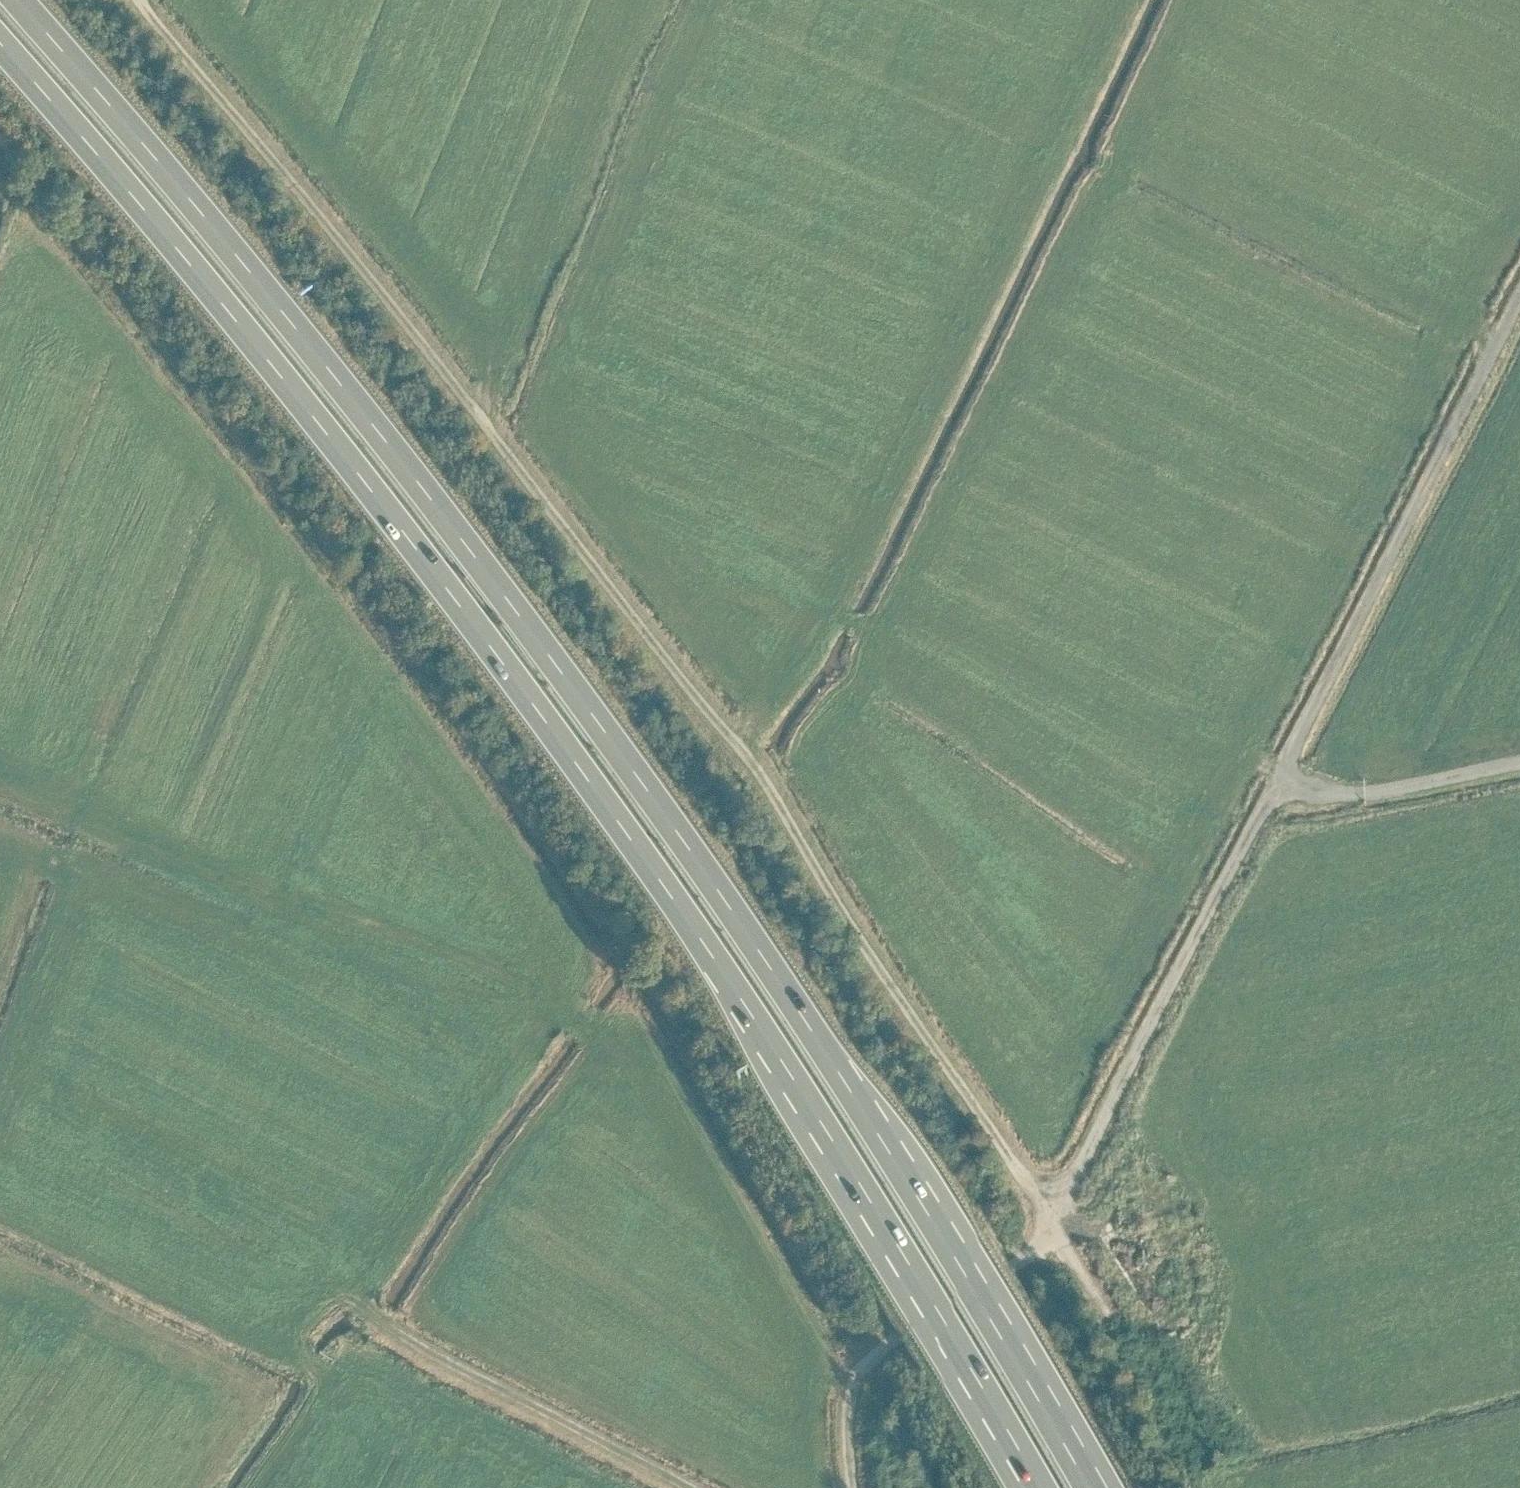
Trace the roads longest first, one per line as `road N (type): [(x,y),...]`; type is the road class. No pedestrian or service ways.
road 1 (motorway): [(1093,1487),(891,1150),(681,843),(289,325),(10,0)]
road 2 (motorway): [(0,48),(257,353),(648,866),(866,1194),(1041,1487)]
road 3 (track): [(1044,1210),(747,778),(496,443),(138,0)]
road 4 (track): [(707,1487),(365,1326),(552,1046),(549,1012),(484,973)]
road 5 (track): [(1044,1210),(1222,881),(1294,777),(1338,800),(1519,762)]
road 6 (track): [(1294,777),(1519,327)]
road 7 (track): [(852,1487),(842,1421),(854,1371),(1044,1210)]

